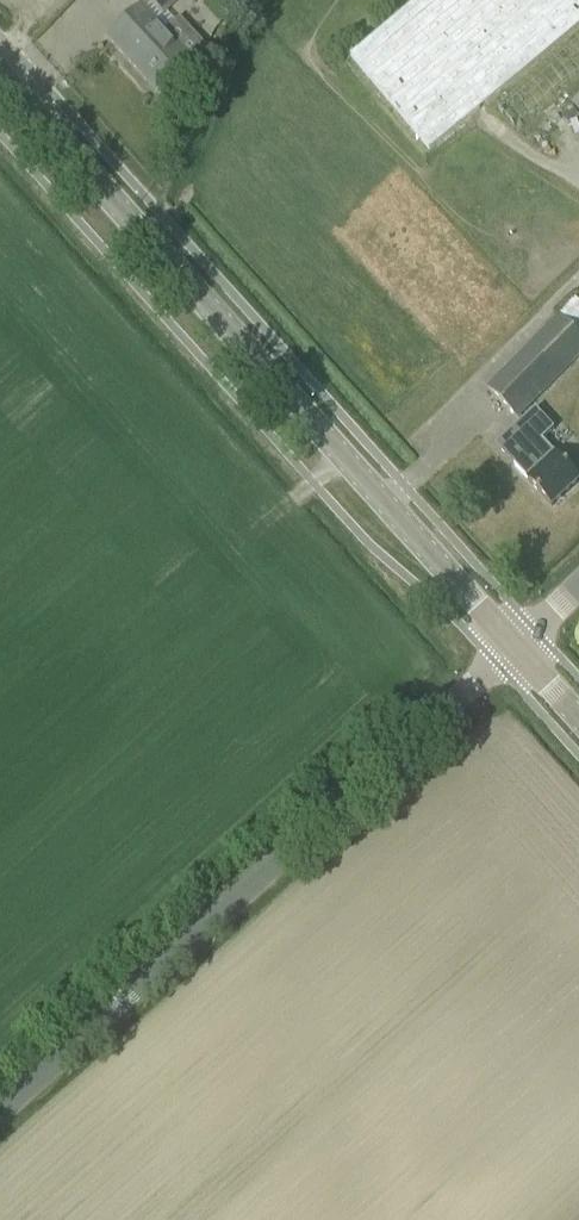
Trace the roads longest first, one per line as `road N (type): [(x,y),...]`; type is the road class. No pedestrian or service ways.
road 1 (tertiary): [(515,645),(0,77)]
road 2 (unclassified): [(0,1115),(515,645)]

